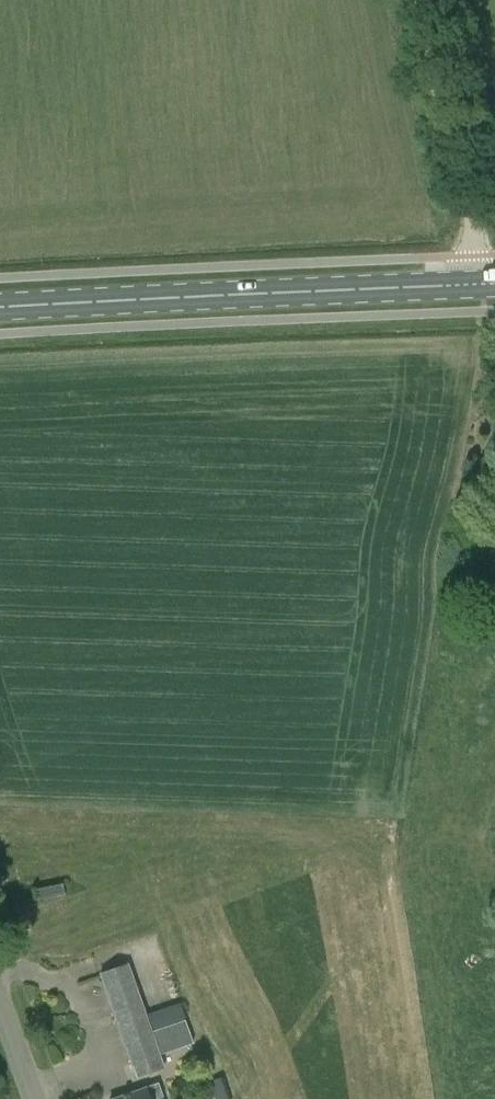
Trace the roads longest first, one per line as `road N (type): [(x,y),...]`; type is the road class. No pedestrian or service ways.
road 1 (primary): [(494,282),(0,308)]
road 2 (track): [(476,256),(415,0)]

